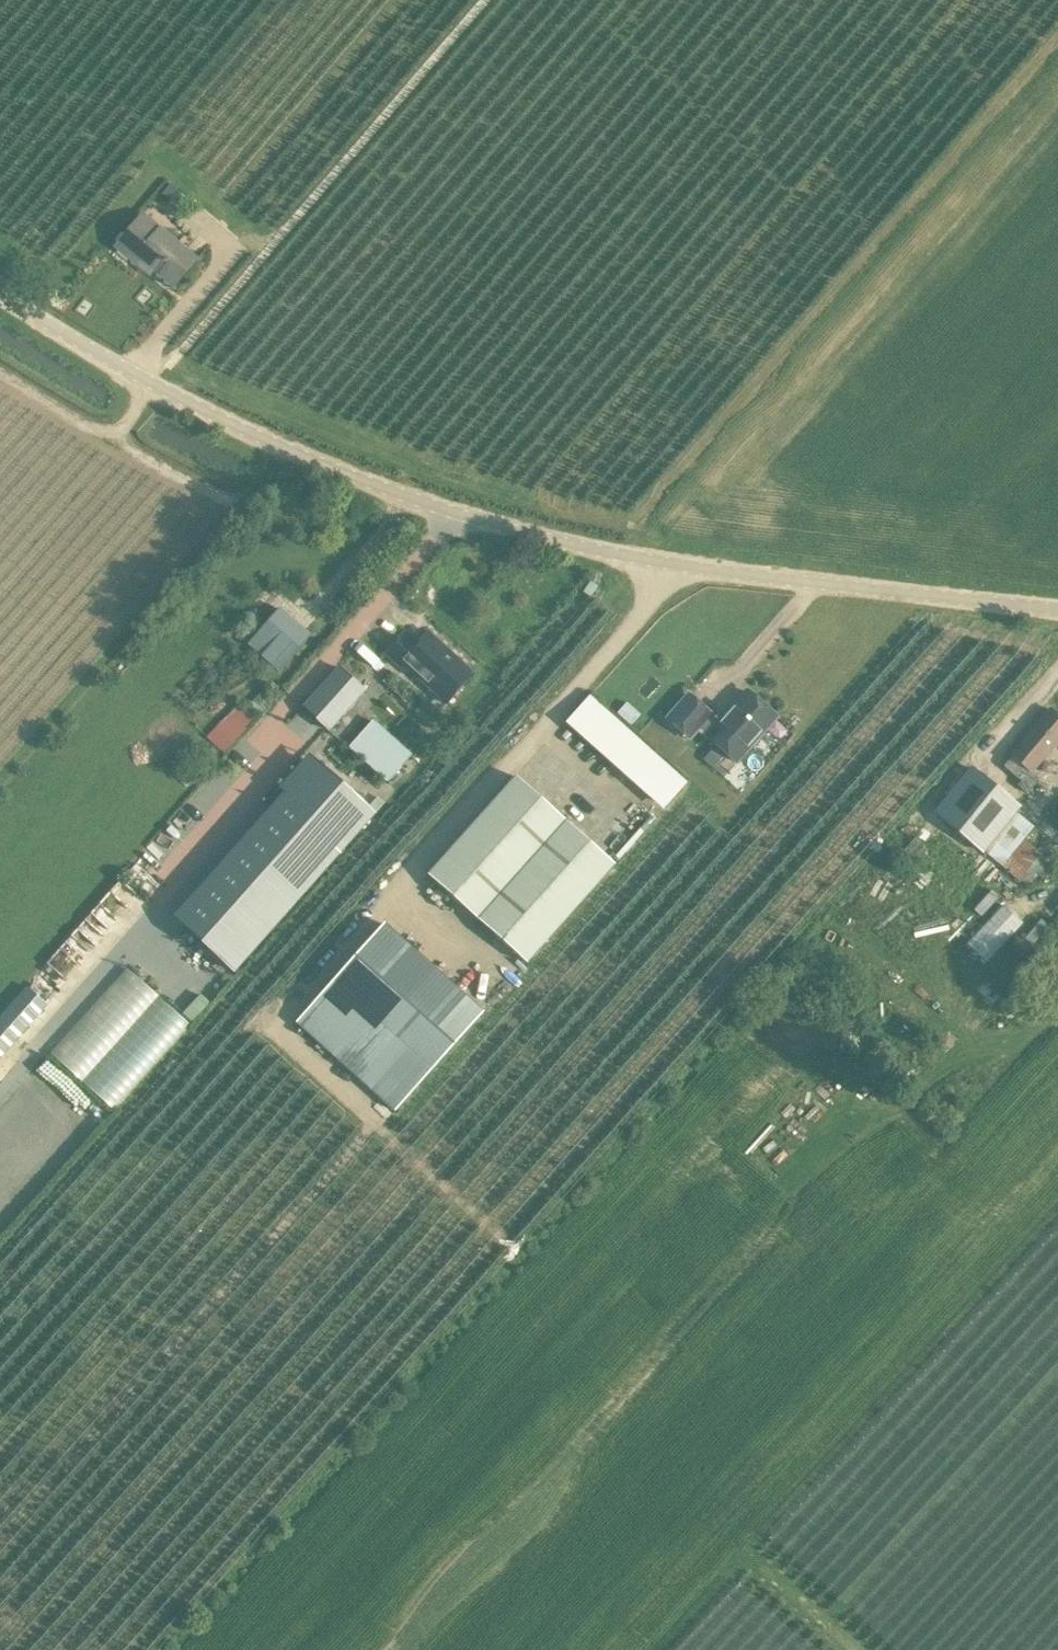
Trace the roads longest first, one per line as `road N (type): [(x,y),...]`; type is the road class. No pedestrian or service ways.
road 1 (unclassified): [(1057,611),(728,573),(504,528),(302,460),(0,295)]
road 2 (track): [(137,359),(174,360),(487,0)]
road 3 (track): [(146,381),(126,422),(108,431),(0,372)]

